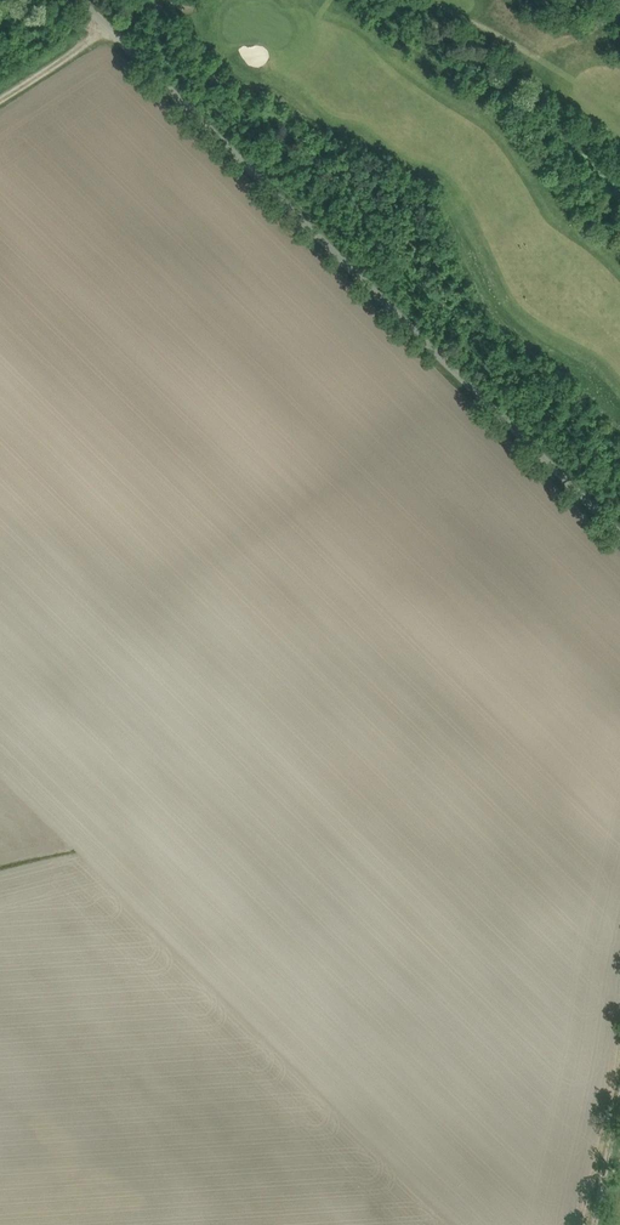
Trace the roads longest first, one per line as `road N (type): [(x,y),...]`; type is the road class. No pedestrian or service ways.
road 1 (unclassified): [(619,529),(80,0)]
road 2 (track): [(0,99),(108,28)]
road 3 (track): [(593,1224),(619,1101)]

